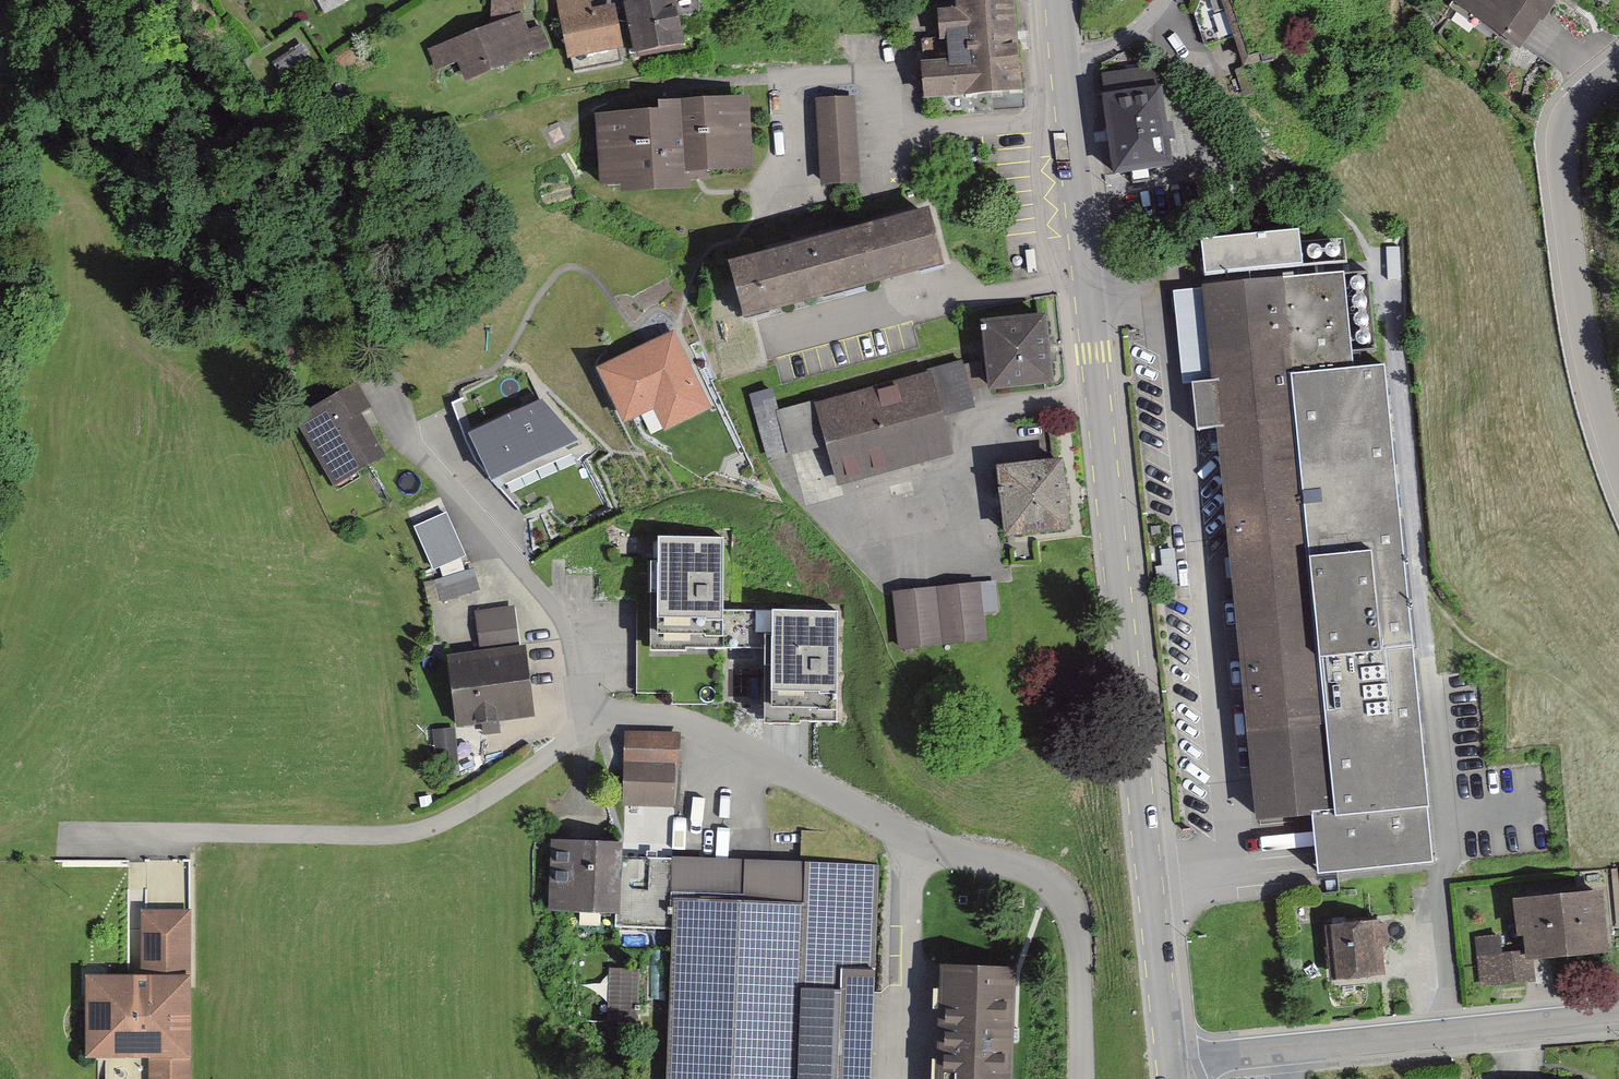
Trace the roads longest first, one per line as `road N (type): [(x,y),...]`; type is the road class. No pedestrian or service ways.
road 1 (residential): [(1084,261),(1160,317),(1200,548),(1229,781),(1236,862),(1150,876)]
road 2 (residential): [(596,725),(415,836),(83,840)]
road 3 (secondary): [(1150,876),(1100,400)]
road 4 (residential): [(1067,119),(896,141),(887,71),(792,81),(795,190),(775,200)]
road 5 (residential): [(1618,1014),(1170,1063)]
road 6 (residential): [(1618,469),(1599,415),(1566,205),(1570,147),(1588,102),(1618,64)]
road 7 (residential): [(596,725),(571,669),(564,615),(390,411)]
road 8 (residential): [(917,840),(683,723),(628,717),(596,725)]
road 9 (residential): [(1076,1078),(1079,949),(1069,909),(1037,880),(917,840)]
road 10 (residential): [(1100,400),(972,419),(978,509),(892,549)]
road 11 (residential): [(917,840),(905,922),(903,1078)]
road 12 (secondary): [(1170,1063),(1150,876)]
road 13 (secondary): [(1084,261),(1067,119)]
road 14 (secondary): [(1100,400),(1084,261)]
road 15 (residential): [(1060,58),(1111,54),(1144,31),(1167,0)]

